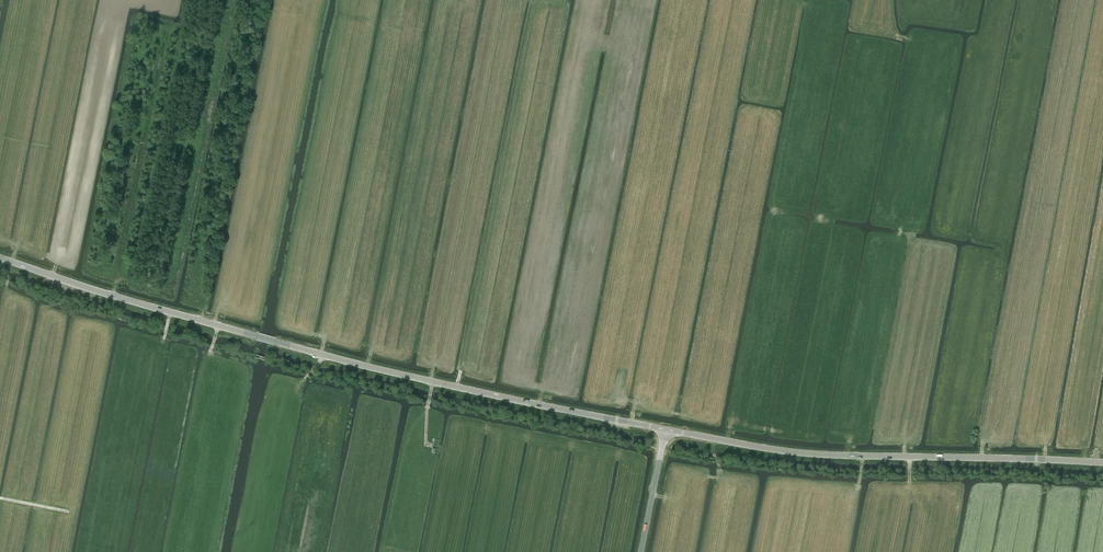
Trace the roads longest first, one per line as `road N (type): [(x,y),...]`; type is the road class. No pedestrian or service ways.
road 1 (tertiary): [(667,430),(371,368),(0,259)]
road 2 (tertiary): [(1102,462),(828,455),(667,430)]
road 3 (unclassified): [(641,551),(667,430)]

